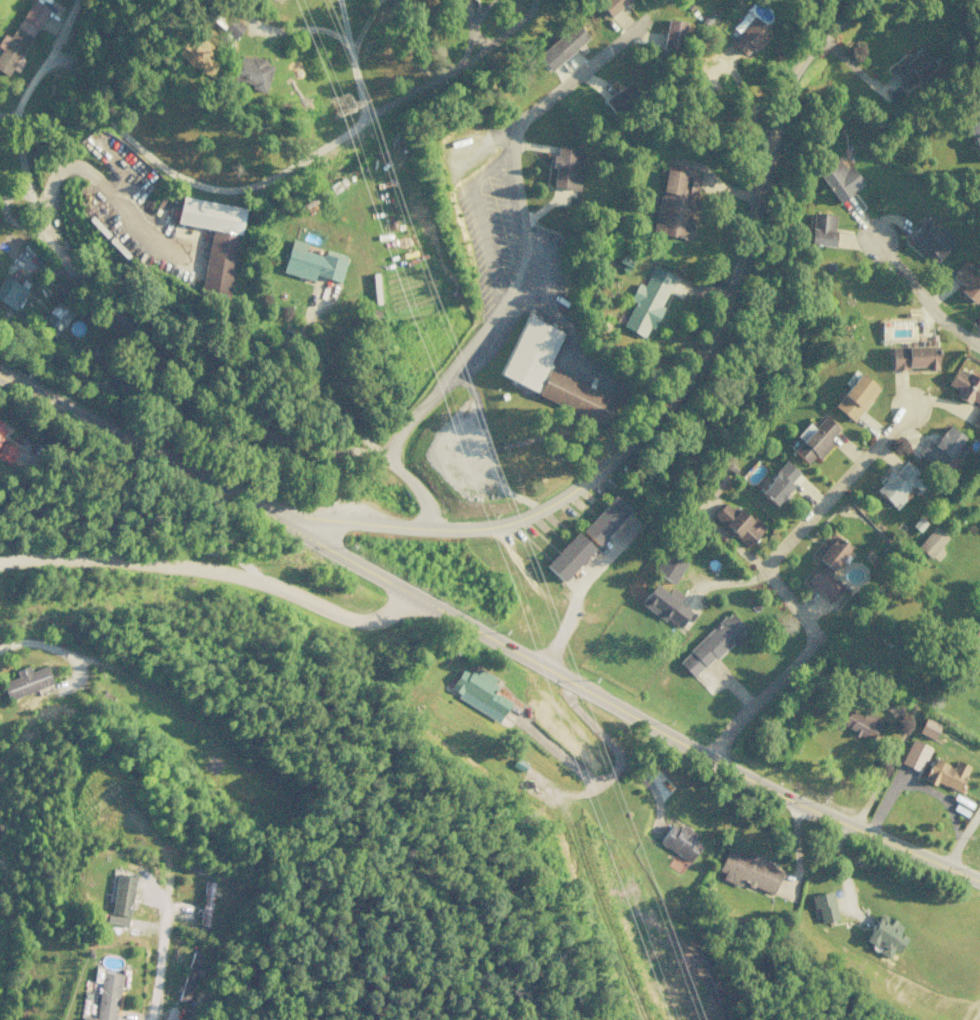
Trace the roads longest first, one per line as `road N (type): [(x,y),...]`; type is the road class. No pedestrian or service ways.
road 1 (tertiary): [(0,377),(308,536),(710,760),(979,877)]
road 2 (residential): [(308,536),(316,522),(500,526),(599,472),(644,427),(724,313),(795,66),(816,36),(877,0)]
road 3 (residential): [(424,529),(422,498),(380,454),(280,439),(211,404),(125,326),(47,239),(13,120),(75,0)]
road 4 (residential): [(522,17),(483,52),(296,162),(233,189),(183,180),(146,156),(98,111),(76,71),(51,53)]
road 5 (residential): [(389,462),(392,441),(515,285),(525,250),(516,129),(646,17)]
road 6 (residential): [(710,760),(730,722),(810,646),(808,625),(770,577),(772,559),(908,406)]
road 7 (residential): [(409,594),(396,611),(359,620),(225,574),(111,560),(0,563)]
road 8 (residential): [(979,347),(942,323),(872,239)]

